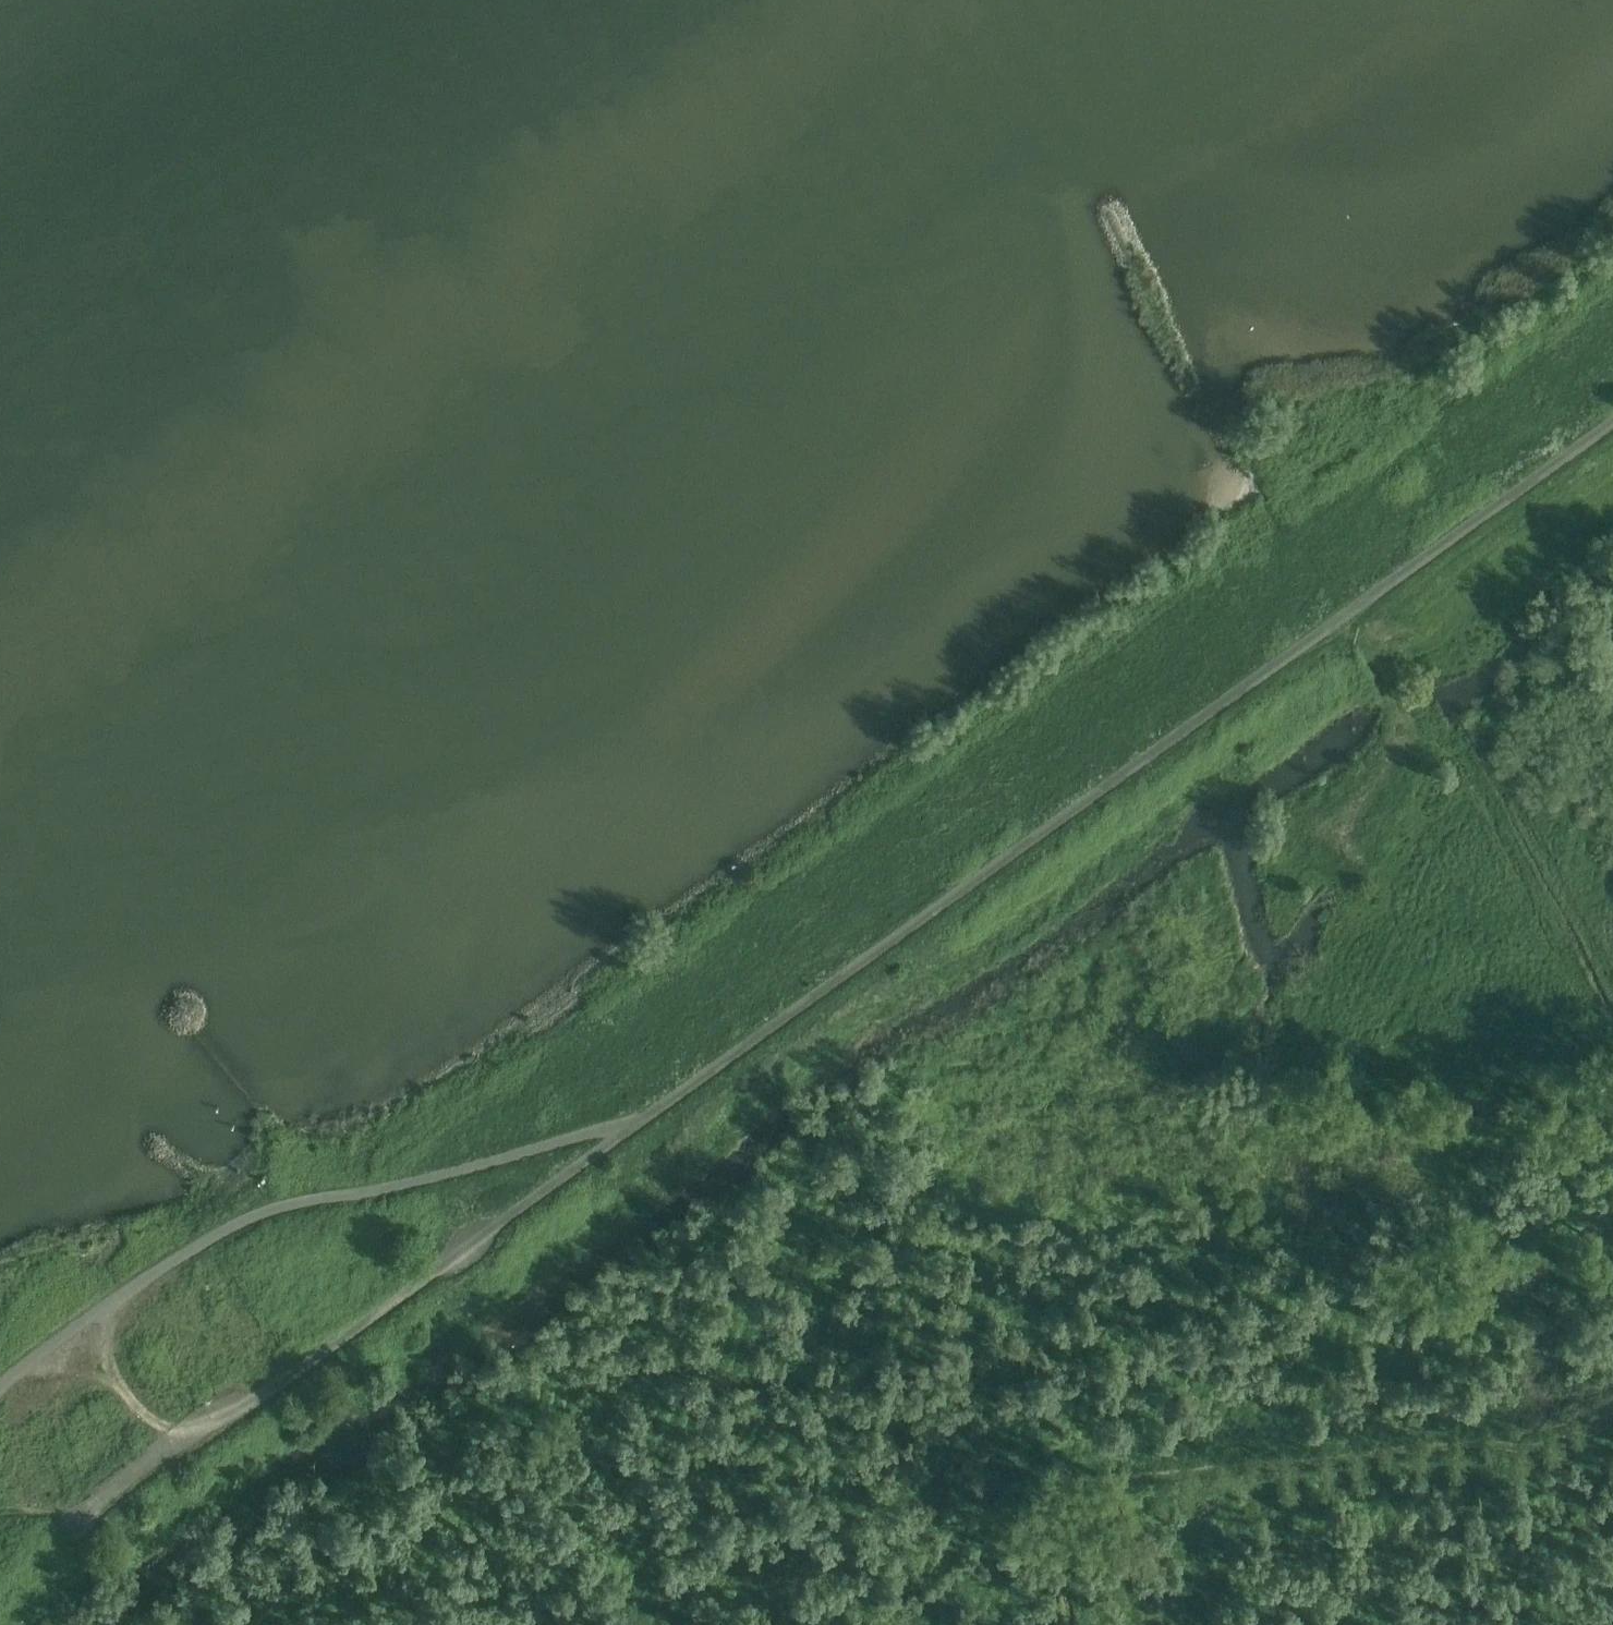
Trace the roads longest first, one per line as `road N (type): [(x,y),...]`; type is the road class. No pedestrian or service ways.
road 1 (track): [(0,1592),(63,1531),(187,1438),(319,1356),(633,1126)]
road 2 (track): [(1343,615),(1363,635),(1387,682),(1396,726),(1375,783)]

